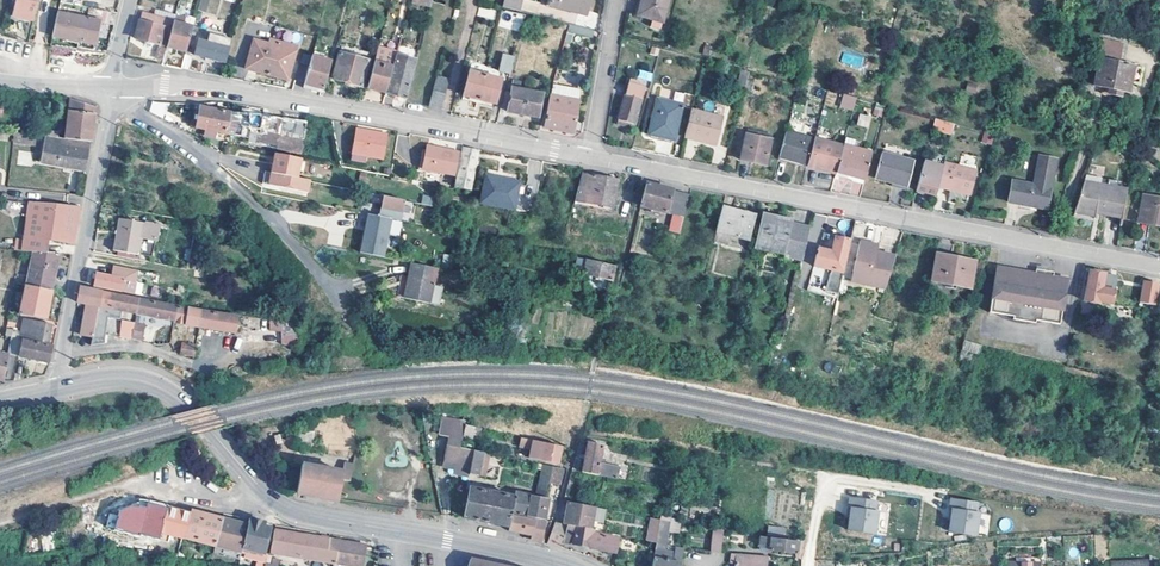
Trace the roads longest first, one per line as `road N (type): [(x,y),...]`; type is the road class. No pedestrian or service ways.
road 1 (residential): [(588,157),(1159,268)]
road 2 (secondary): [(567,565),(295,512),(268,495),(158,385),(125,376),(58,388)]
road 3 (residential): [(111,86),(189,85),(588,157)]
road 4 (unclassified): [(350,311),(246,192),(110,97)]
road 5 (residential): [(110,97),(58,388)]
road 6 (track): [(276,503),(115,488),(0,522)]
road 7 (residential): [(616,0),(588,157)]

